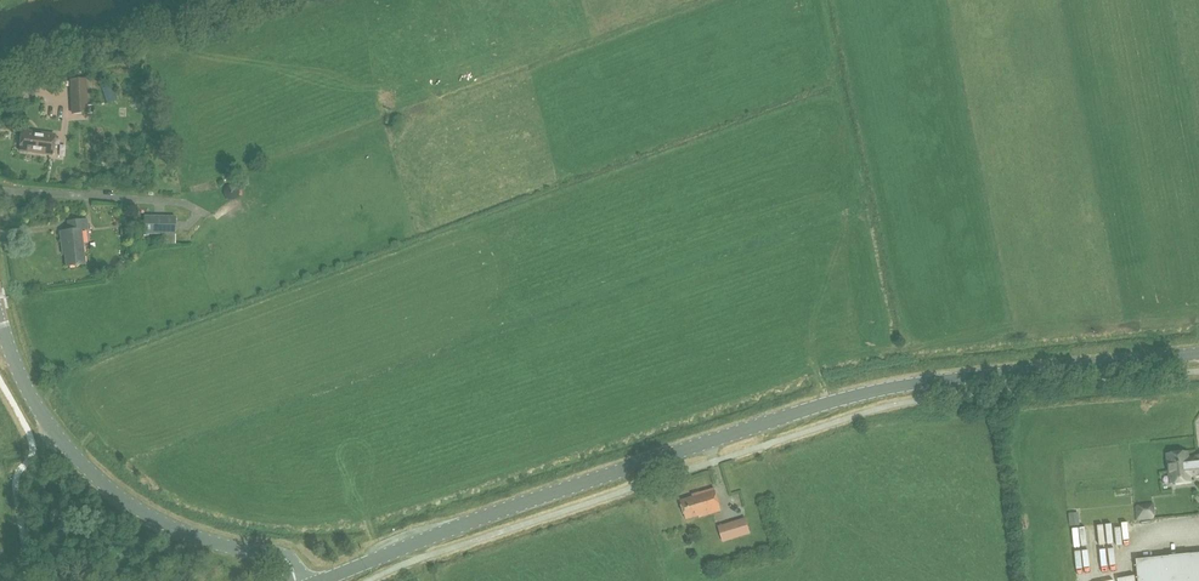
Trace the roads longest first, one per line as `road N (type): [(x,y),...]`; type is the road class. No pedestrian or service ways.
road 1 (tertiary): [(1198,353),(918,382),(841,399),(548,494),(324,580)]
road 2 (tertiary): [(298,580),(285,558),(175,527),(101,481),(41,411),(0,320)]
road 3 (track): [(0,75),(264,0)]

